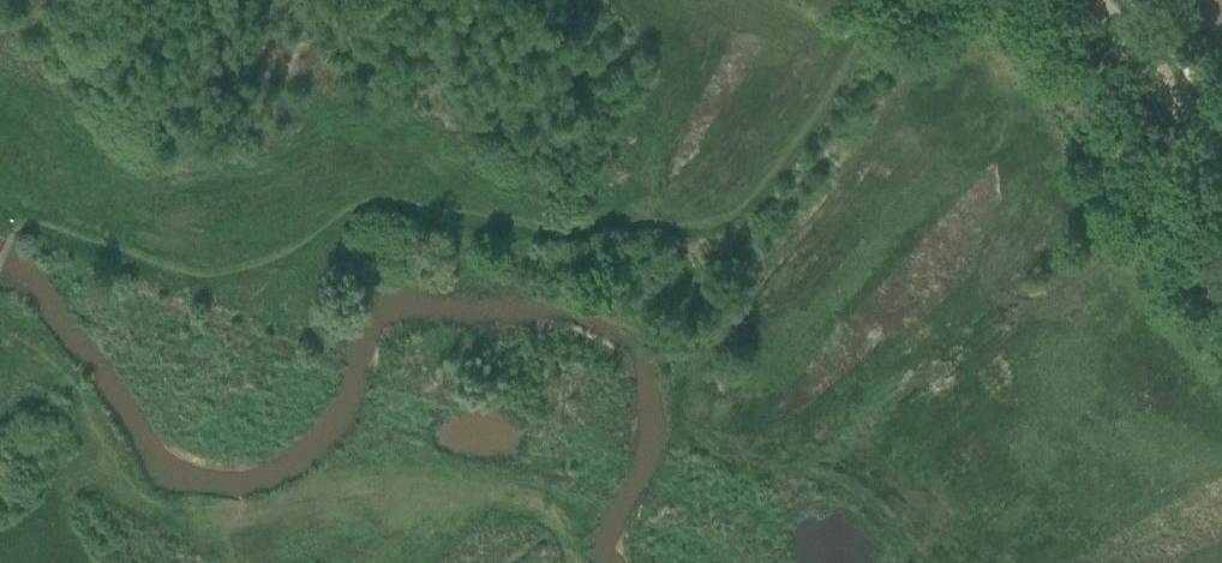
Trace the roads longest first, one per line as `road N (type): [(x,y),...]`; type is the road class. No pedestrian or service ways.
road 1 (track): [(1221,149),(1099,0)]

